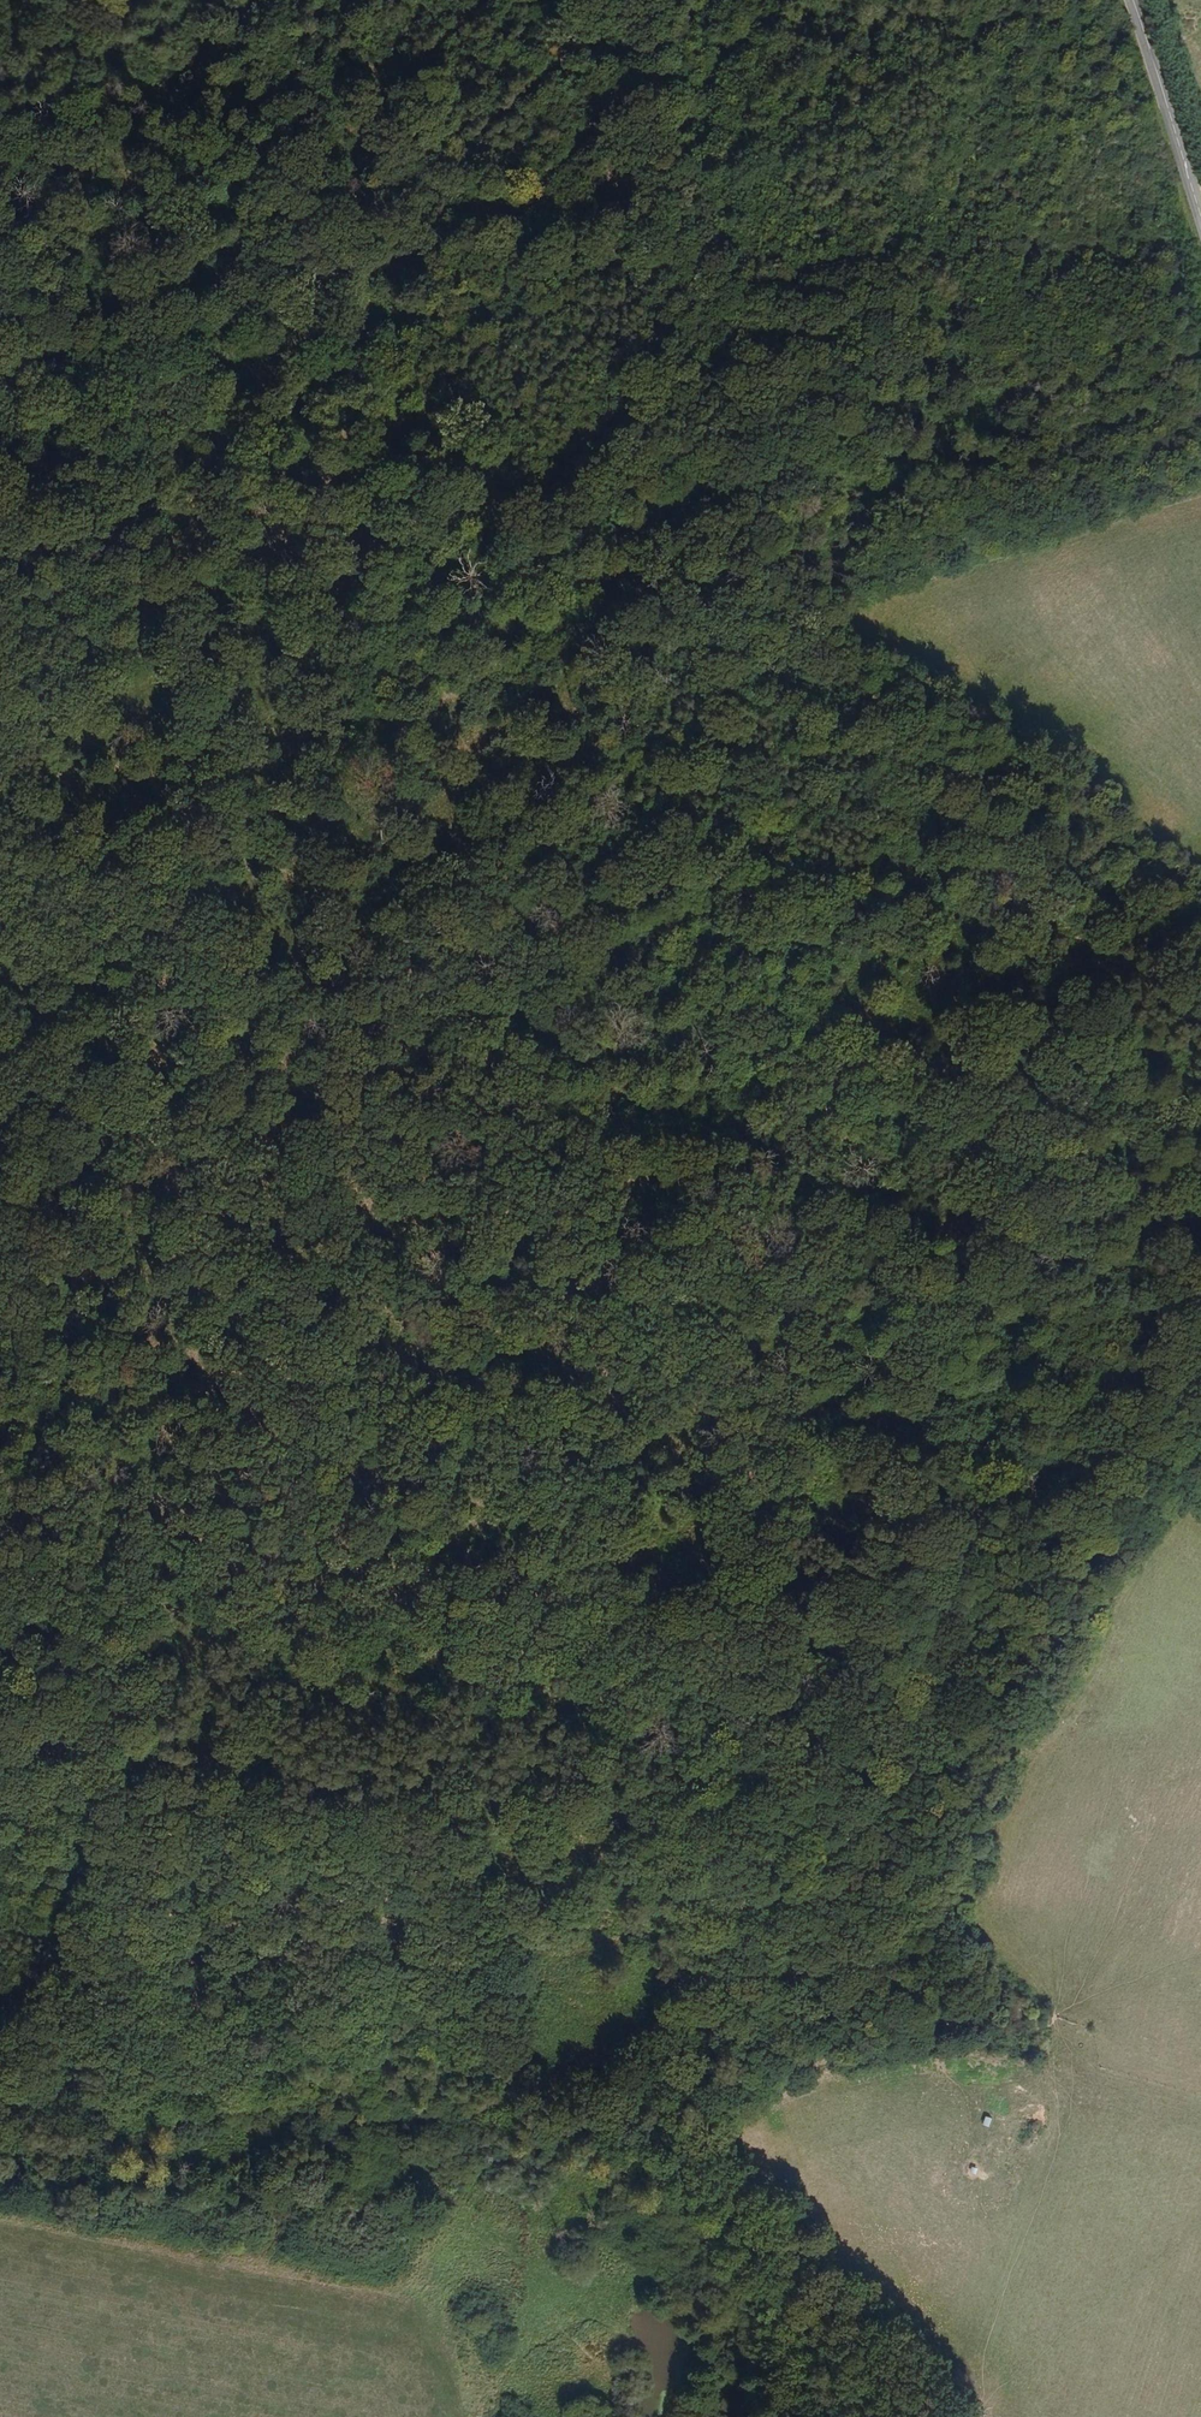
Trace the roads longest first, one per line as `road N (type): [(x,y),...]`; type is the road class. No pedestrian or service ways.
road 1 (track): [(0,683),(1200,1489)]
road 2 (secondary): [(1132,0),(1200,218)]

